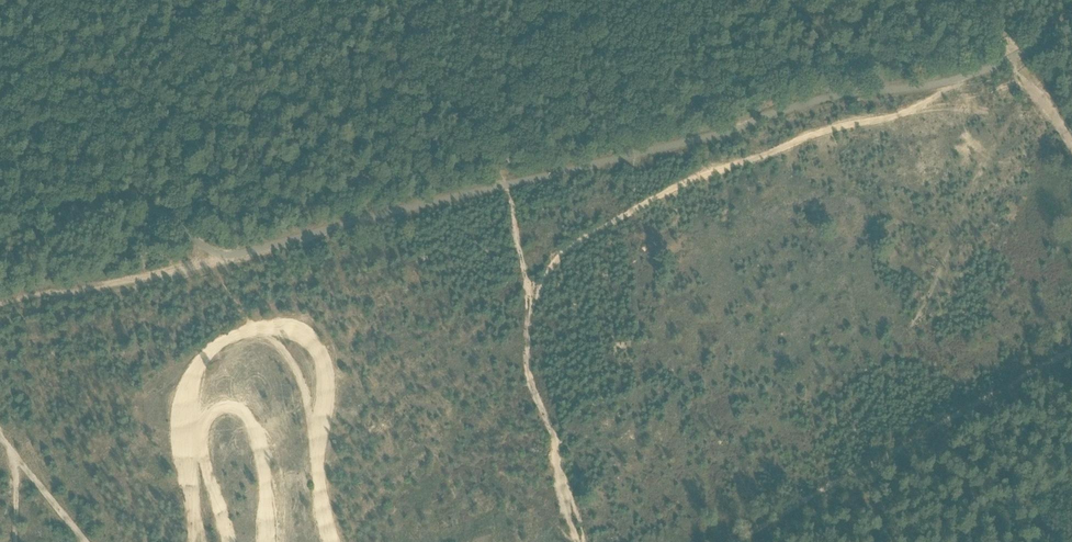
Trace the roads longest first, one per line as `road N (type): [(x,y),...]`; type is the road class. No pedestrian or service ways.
road 1 (track): [(391,0),(512,205),(531,389),(579,541)]
road 2 (track): [(0,310),(225,269),(507,192)]
road 3 (track): [(949,81),(905,112),(838,128),(679,187),(569,247),(526,320)]
road 4 (track): [(0,435),(82,541)]

